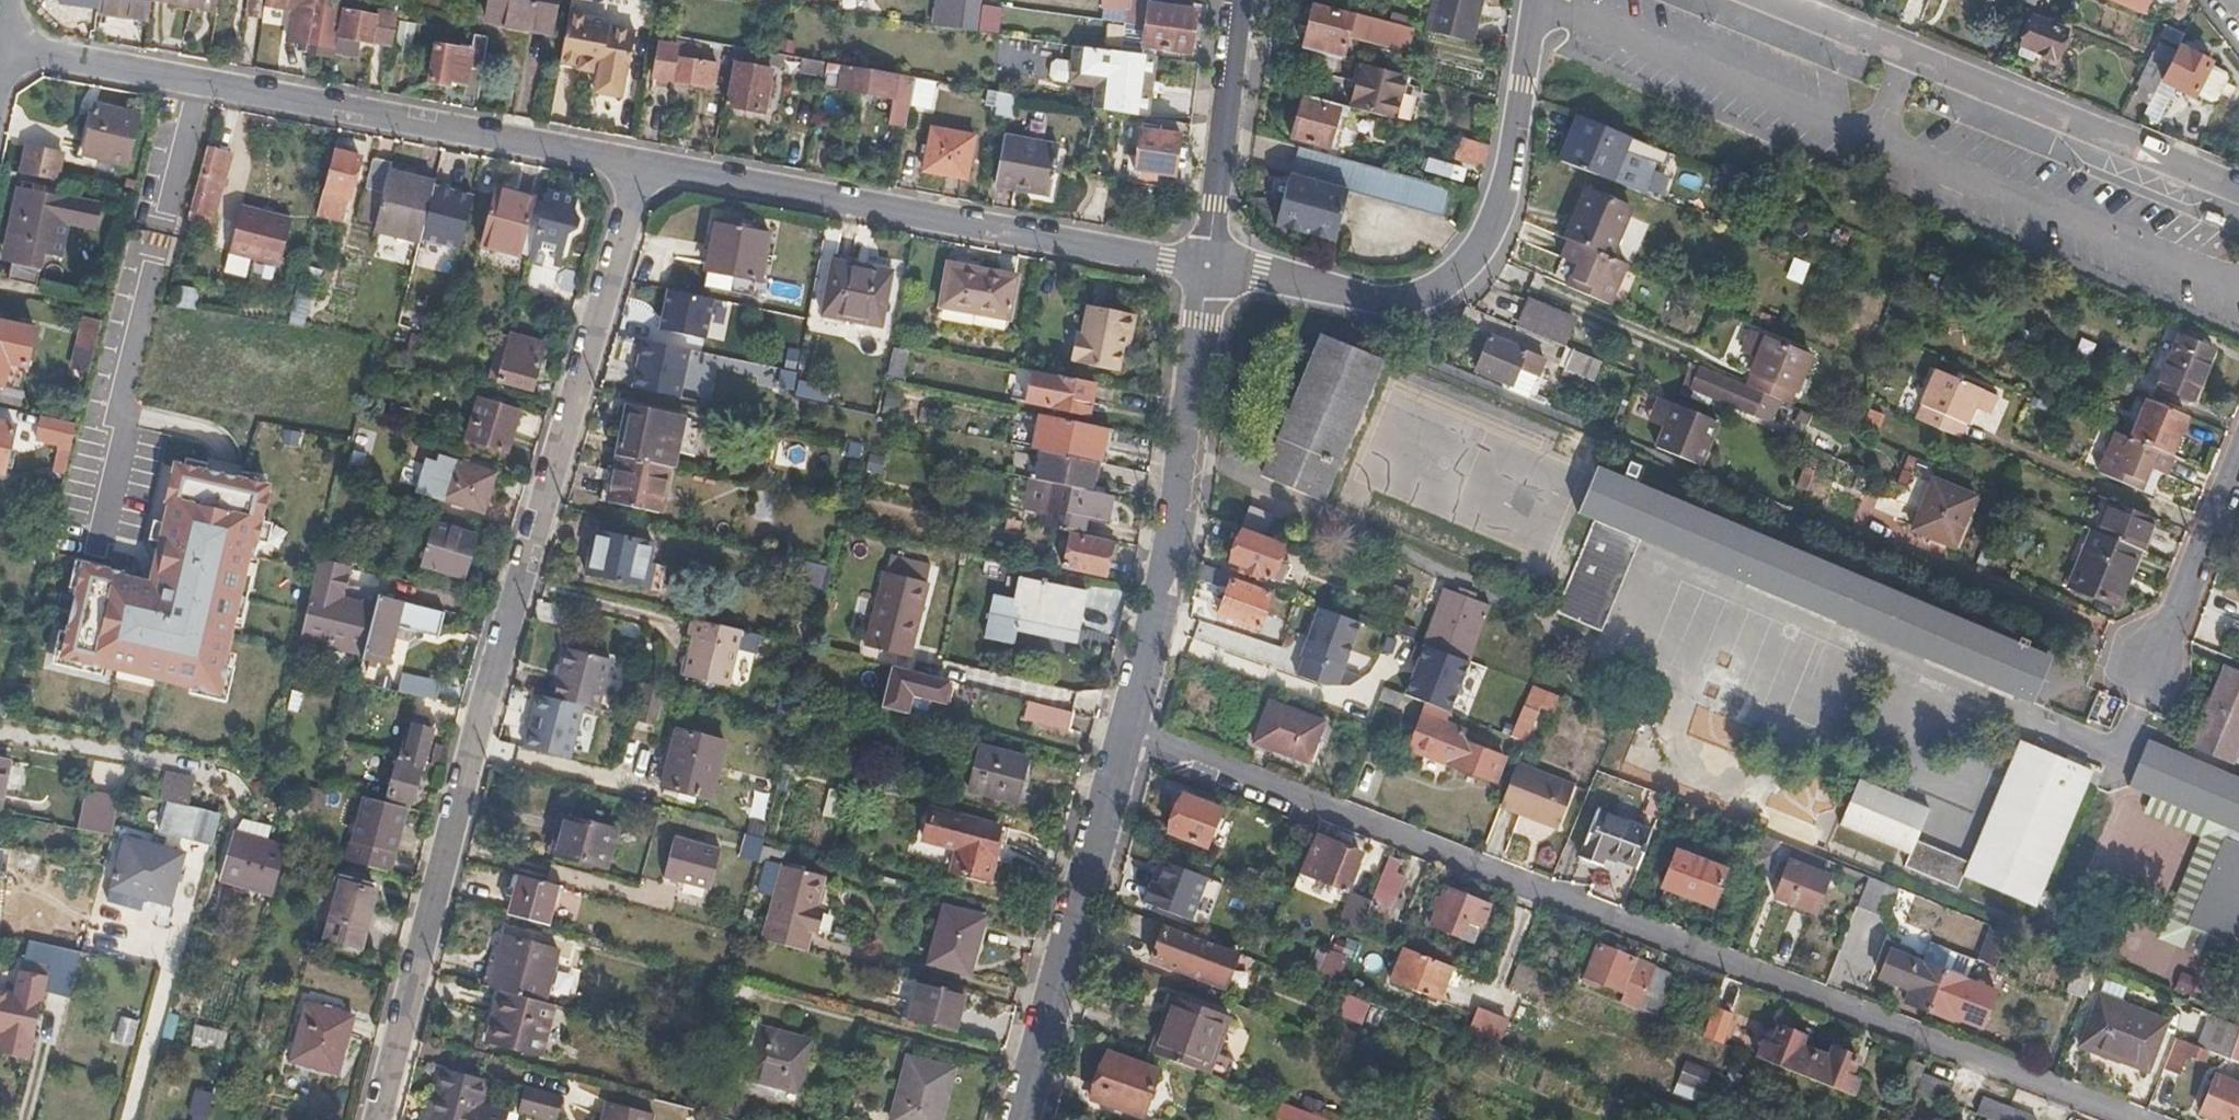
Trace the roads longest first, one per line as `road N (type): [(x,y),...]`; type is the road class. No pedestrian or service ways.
road 1 (residential): [(1128,737),(2112,1119)]
road 2 (residential): [(373,1119),(460,774),(641,163)]
road 3 (residential): [(4,49),(641,163)]
road 4 (residential): [(641,163),(1207,268)]
road 5 (residential): [(1207,268),(1389,300),(1436,291),(1455,278),(1471,263),(1501,204),(1535,0)]
road 6 (residential): [(1763,0),(2238,193)]
road 7 (residential): [(1207,268),(1177,511),(1128,737)]
road 8 (residential): [(1128,737),(1015,1119)]
road 9 (residential): [(2111,775),(2238,472)]
road 10 (residential): [(1207,268),(1240,0)]

